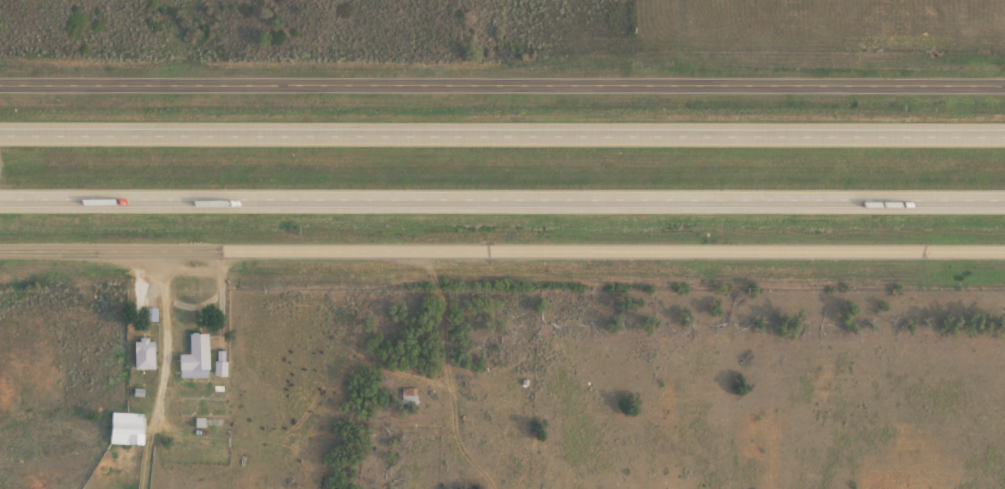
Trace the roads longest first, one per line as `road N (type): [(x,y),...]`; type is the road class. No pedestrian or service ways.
road 1 (tertiary): [(0,251),(1004,249)]
road 2 (tertiary): [(0,84),(1004,85)]
road 3 (motorway): [(1004,133),(0,132)]
road 4 (motorway): [(0,198),(1004,198)]
road 5 (residential): [(184,251),(177,387),(155,488)]

